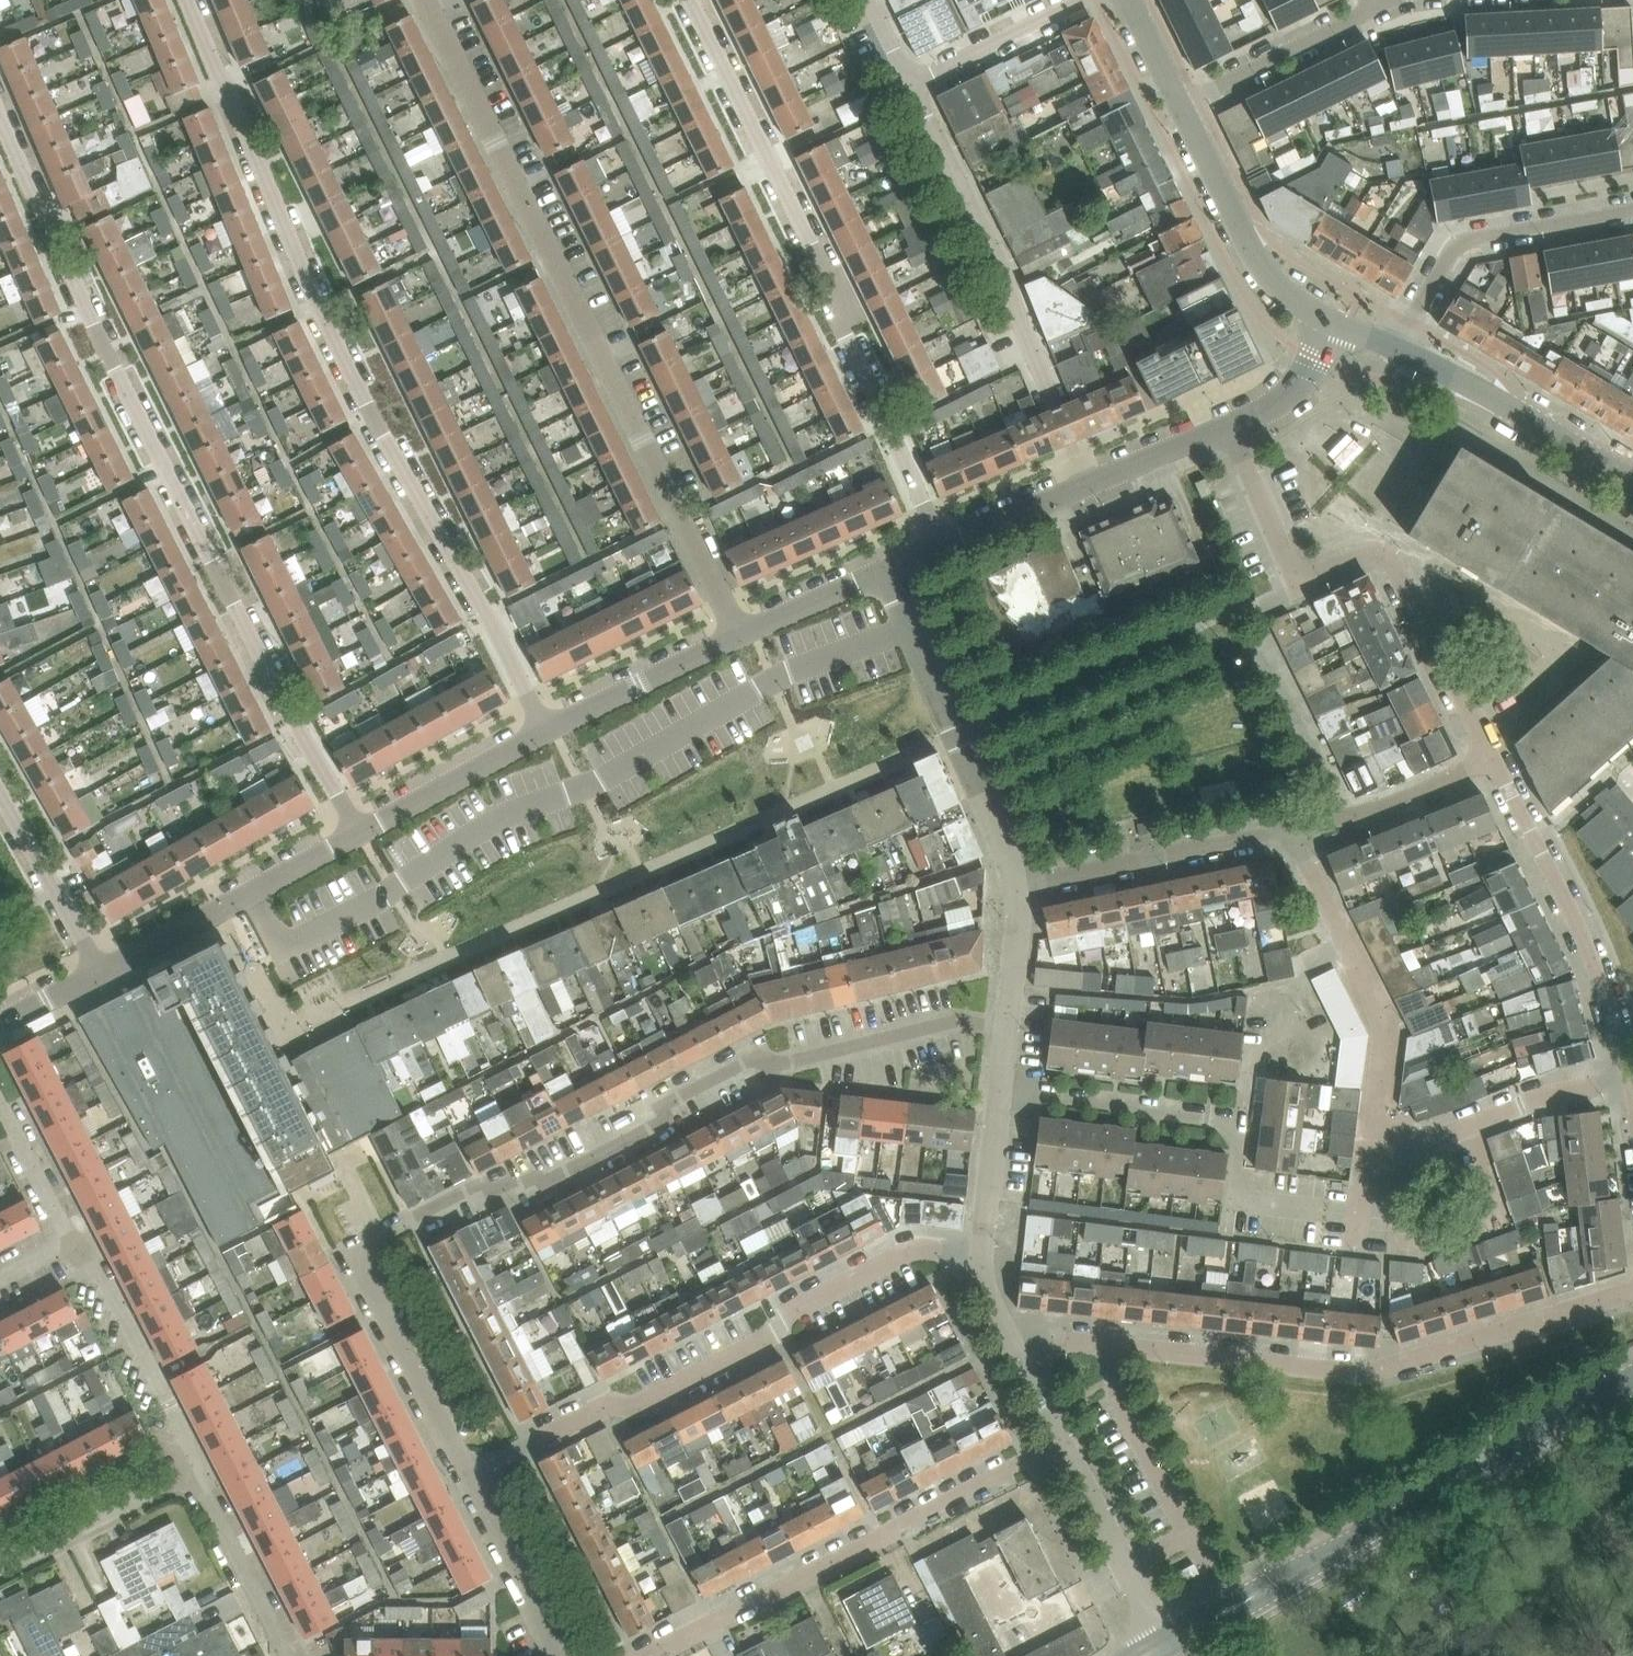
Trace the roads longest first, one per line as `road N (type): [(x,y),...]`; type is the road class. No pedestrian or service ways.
road 1 (residential): [(544,730),(314,292),(188,0)]
road 2 (residential): [(361,833),(113,369),(0,115)]
road 3 (residential): [(349,1250),(477,1186),(550,1180),(659,1123),(670,1100),(755,1058),(793,1064),(953,1021),(1006,1026)]
road 4 (residential): [(740,635),(424,0)]
road 5 (residential): [(1013,1365),(1055,1345),(1115,1345),(1377,1371),(1632,1287)]
road 6 (residential): [(942,546),(835,294),(691,0)]
road 7 (residential): [(470,1477),(606,1404),(632,1407),(770,1336),(788,1312),(906,1252),(983,1252)]
road 8 (residential): [(1169,1655),(1269,1588),(1632,1378)]
road 9 (residential): [(1021,887),(1294,831),(1410,796),(1493,756)]
road 10 (residential): [(1493,756),(1393,564),(1366,551),(1330,565),(1295,565),(1224,426)]
road 11 (residential): [(643,1655),(1055,1442)]
road 12 (residential): [(1088,484),(1006,275),(909,80)]
road 13 (residential): [(1493,756),(1597,966),(1632,1104)]
road 14 (residential): [(1021,887),(885,572)]
road 15 (residential): [(101,975),(361,833)]
road 16 (residential): [(1401,348),(1455,250),(1471,241),(1632,211)]
road 17 (unclassified): [(1336,323),(1291,297),(1256,262),(1182,105)]
road 18 (residential): [(1632,478),(1401,348)]
road 19 (residential): [(195,1468),(98,1268),(68,1244)]
road 20 (residential): [(470,1477),(349,1250)]
road 21 (residential): [(1241,1121),(1000,1091)]
road 22 (residential): [(1168,1655),(1055,1442)]
road 23 (residential): [(1380,6),(1182,105)]
road 24 (residential): [(0,1567),(195,1468)]
road 25 (residential): [(544,730),(740,635)]
road 26 (residential): [(361,833),(544,730)]
road 27 (residential): [(101,975),(0,791)]
road 28 (residential): [(284,1655),(195,1468)]
road 29 (residential): [(562,1655),(470,1477)]
road 30 (residential): [(909,80),(1084,0)]
road 31 (residential): [(983,1252),(1000,1091)]
road 32 (residential): [(1224,426),(1302,385),(1336,323)]
road 33 (residential): [(942,546),(1088,484)]
road 34 (residential): [(740,635),(885,572)]
road 35 (residential): [(68,1244),(0,1107)]
road 36 (residential): [(1088,484),(1224,426)]
road 37 (residential): [(1006,1026),(1021,887)]
road 38 (residential): [(1013,1365),(984,1309),(983,1252)]

